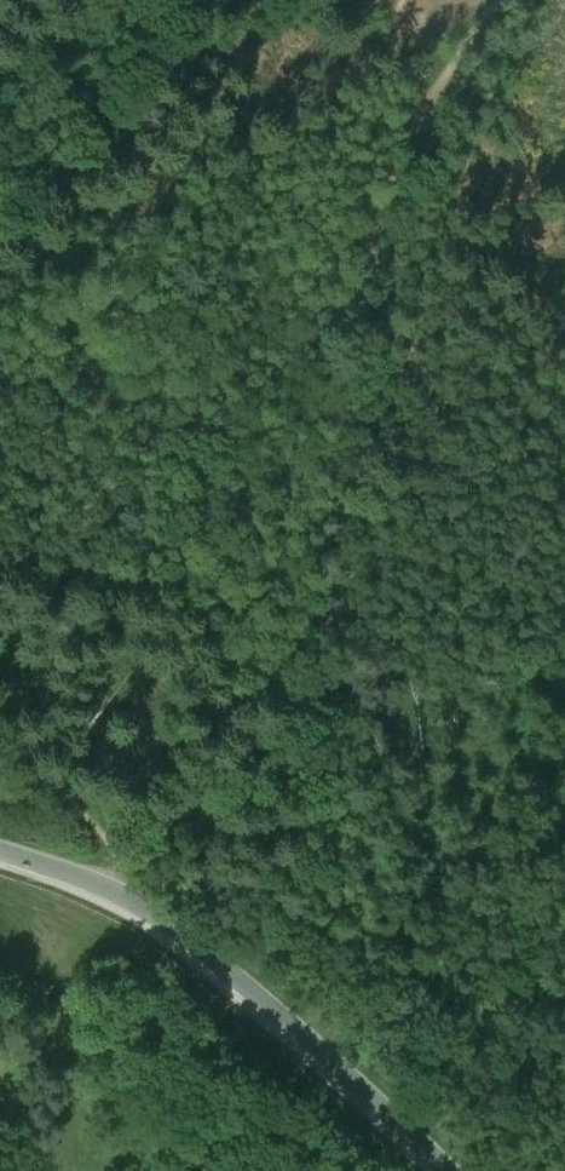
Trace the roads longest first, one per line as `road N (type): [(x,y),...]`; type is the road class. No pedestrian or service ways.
road 1 (track): [(497,0),(429,98),(380,209),(346,377),(341,535),(317,677),(186,807),(119,854)]
road 2 (residential): [(0,851),(106,886),(212,955),(442,1170)]
road 3 (track): [(305,1039),(373,1020),(564,993)]

